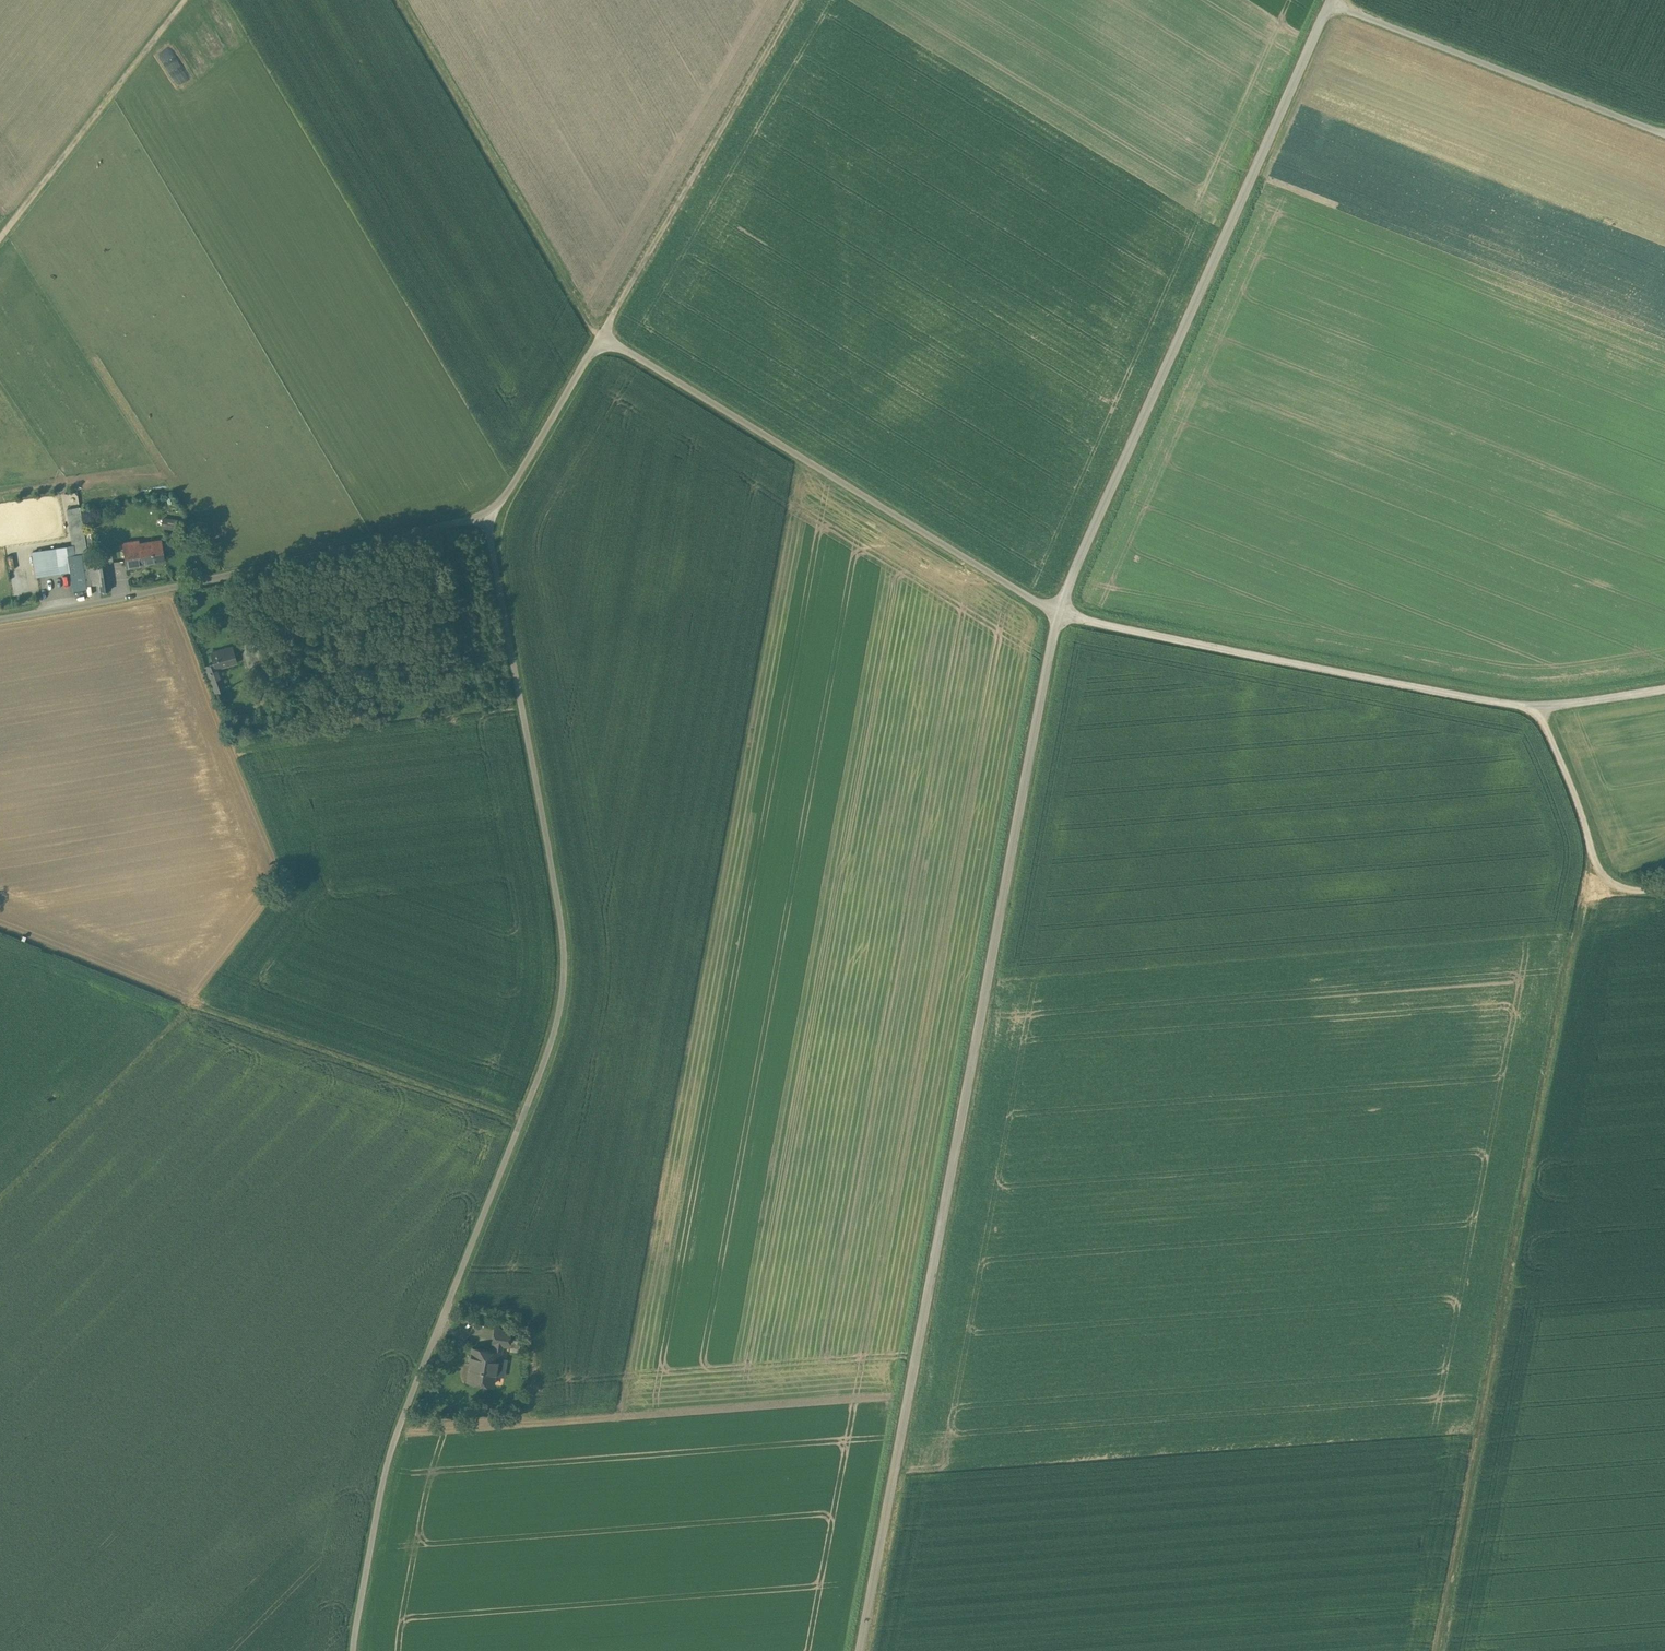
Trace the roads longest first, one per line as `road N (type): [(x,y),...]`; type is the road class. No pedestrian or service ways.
road 1 (unclassified): [(355,1650),(377,1511),(401,1425),(540,1072),(564,974),(485,512)]
road 2 (unclassified): [(1057,614),(859,1650)]
road 3 (track): [(1602,869),(1579,910),(1440,1650)]
road 4 (unclassified): [(485,512),(511,486),(603,334),(1057,614)]
road 5 (unclassified): [(1330,2),(1057,614)]
road 6 (track): [(1057,614),(1544,707),(1664,688)]
road 7 (unclassified): [(0,618),(172,588),(485,512)]
road 8 (track): [(603,334),(398,0)]
road 9 (track): [(603,334),(798,0)]
road 10 (unclassified): [(1664,132),(1330,2)]
road 11 (track): [(184,0),(0,237)]
road 12 (track): [(1664,876),(1636,884),(1602,869),(1544,707)]

